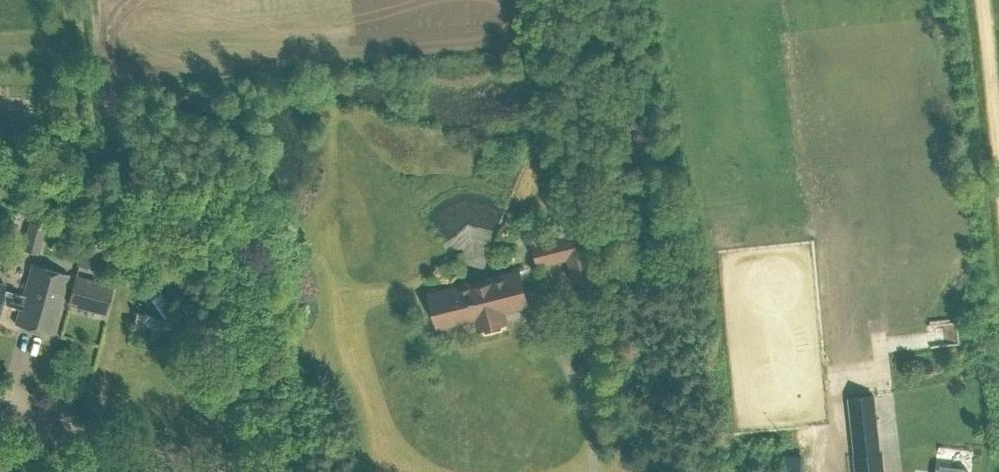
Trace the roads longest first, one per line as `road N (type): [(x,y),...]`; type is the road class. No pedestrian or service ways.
road 1 (tertiary): [(207,471),(0,405)]

